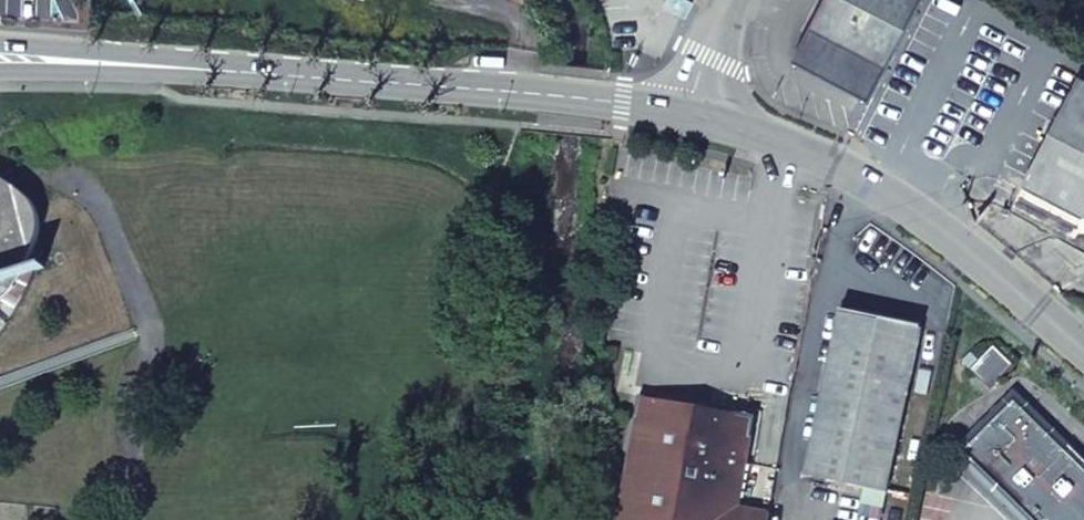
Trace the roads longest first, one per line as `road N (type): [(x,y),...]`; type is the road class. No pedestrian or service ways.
road 1 (primary): [(542,95),(0,58)]
road 2 (primary): [(709,115),(882,190),(1083,339)]
road 3 (primary): [(542,95),(709,115)]
road 4 (residential): [(709,115),(716,55),(742,0)]

